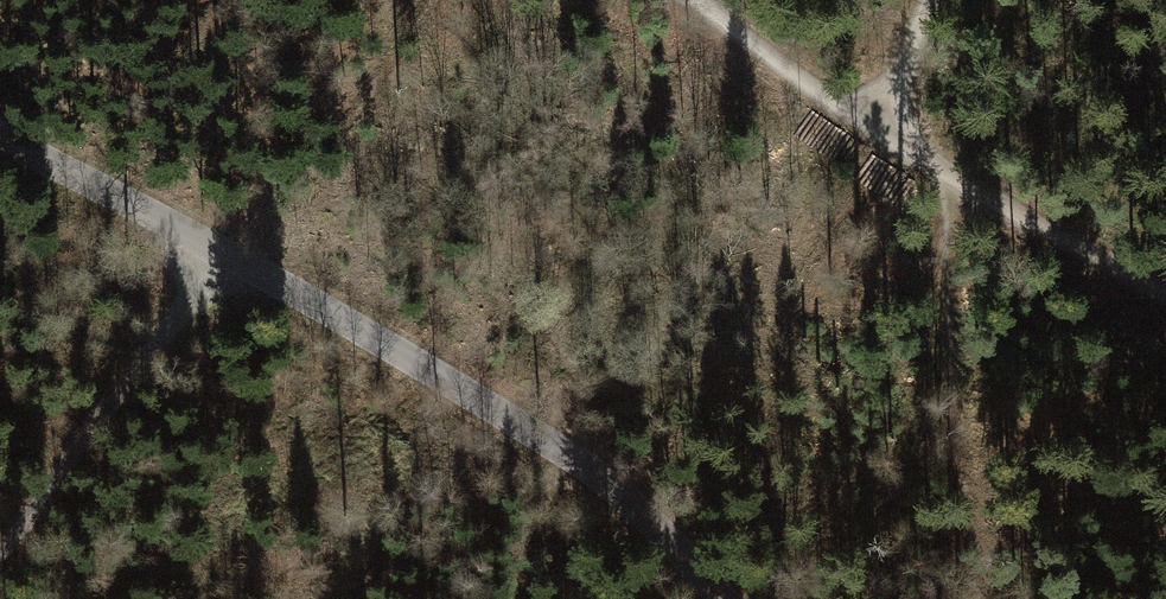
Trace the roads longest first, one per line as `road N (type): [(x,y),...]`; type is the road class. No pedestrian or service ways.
road 1 (residential): [(0,139),(217,253),(583,466),(715,598)]
road 2 (track): [(0,554),(217,253)]
road 3 (track): [(879,130),(1165,285)]
road 4 (track): [(696,0),(800,82),(879,130)]
road 5 (track): [(925,0),(879,130)]

